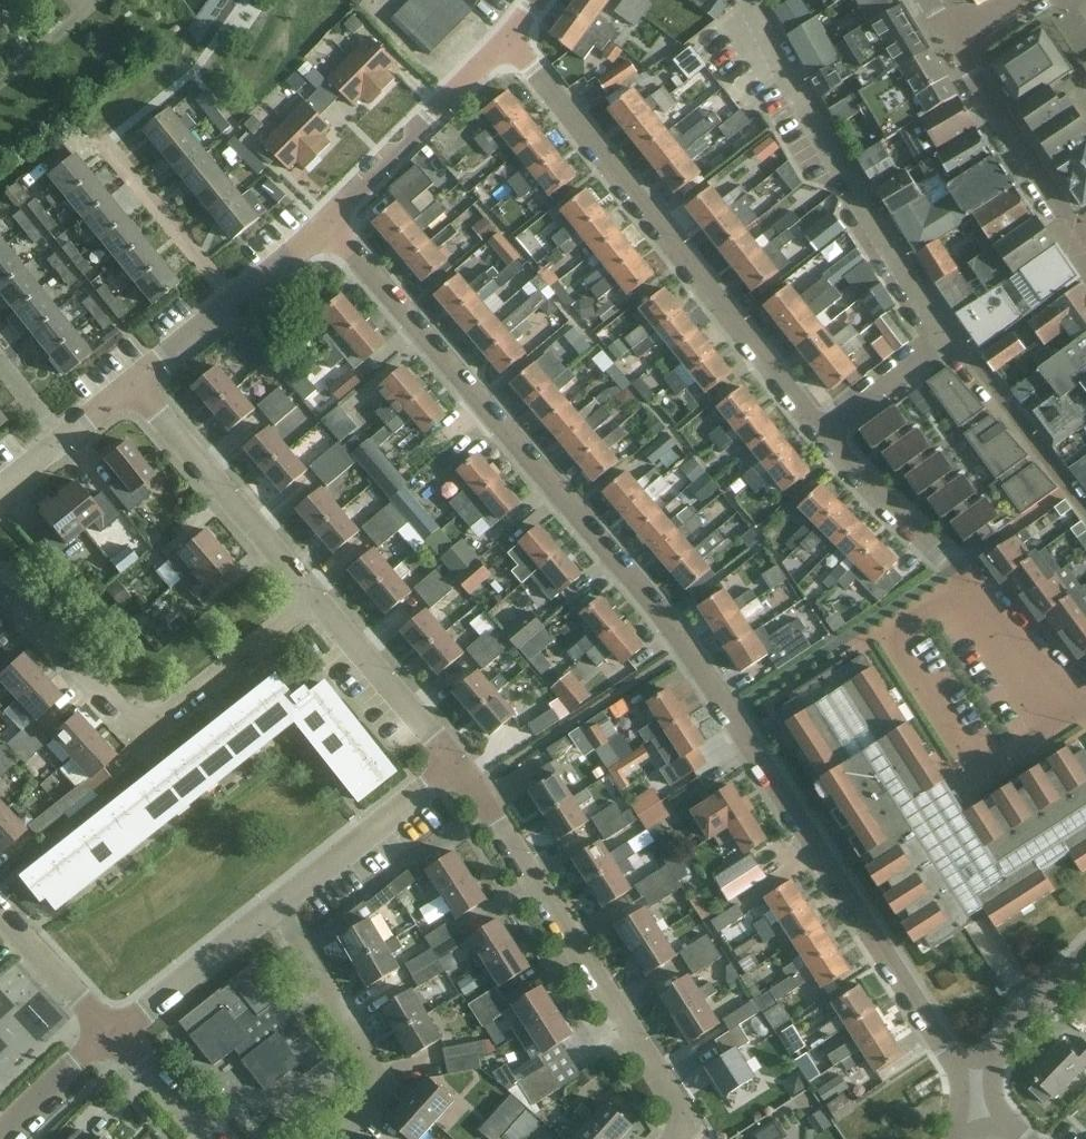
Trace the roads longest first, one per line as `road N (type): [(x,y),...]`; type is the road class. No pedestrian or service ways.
road 1 (residential): [(329,221),(665,622),(976,1089)]
road 2 (residential): [(505,47),(824,434)]
road 3 (residential): [(457,765),(676,1101),(674,1138)]
road 4 (residential): [(316,597),(173,711),(148,719),(124,712),(0,578)]
road 5 (residential): [(953,337),(845,180),(749,0)]
road 6 (residential): [(1085,705),(824,434)]
road 7 (residential): [(233,302),(111,152),(112,138),(193,73)]
road 8 (residential): [(131,383),(316,597)]
road 9 (residential): [(332,1138),(368,1101),(375,1072),(279,907)]
road 10 (residential): [(329,221),(505,47)]
road 11 (tertiary): [(952,43),(1085,242)]
road 12 (residential): [(457,765),(279,907)]
road 13 (residential): [(316,597),(457,765)]
road 14 (residential): [(1085,502),(953,337)]
road 15 (residential): [(279,907),(116,1033)]
road 16 (residential): [(0,909),(116,1033)]
road 17 (unclassified): [(976,1089),(1020,1025),(1085,960)]
road 18 (residential): [(824,434),(953,337)]
road 19 (residential): [(116,1033),(0,1132)]
road 20 (residential): [(116,1033),(212,1138)]
road 21 (residential): [(233,302),(131,383)]
road 22 (residential): [(329,221),(233,302)]

